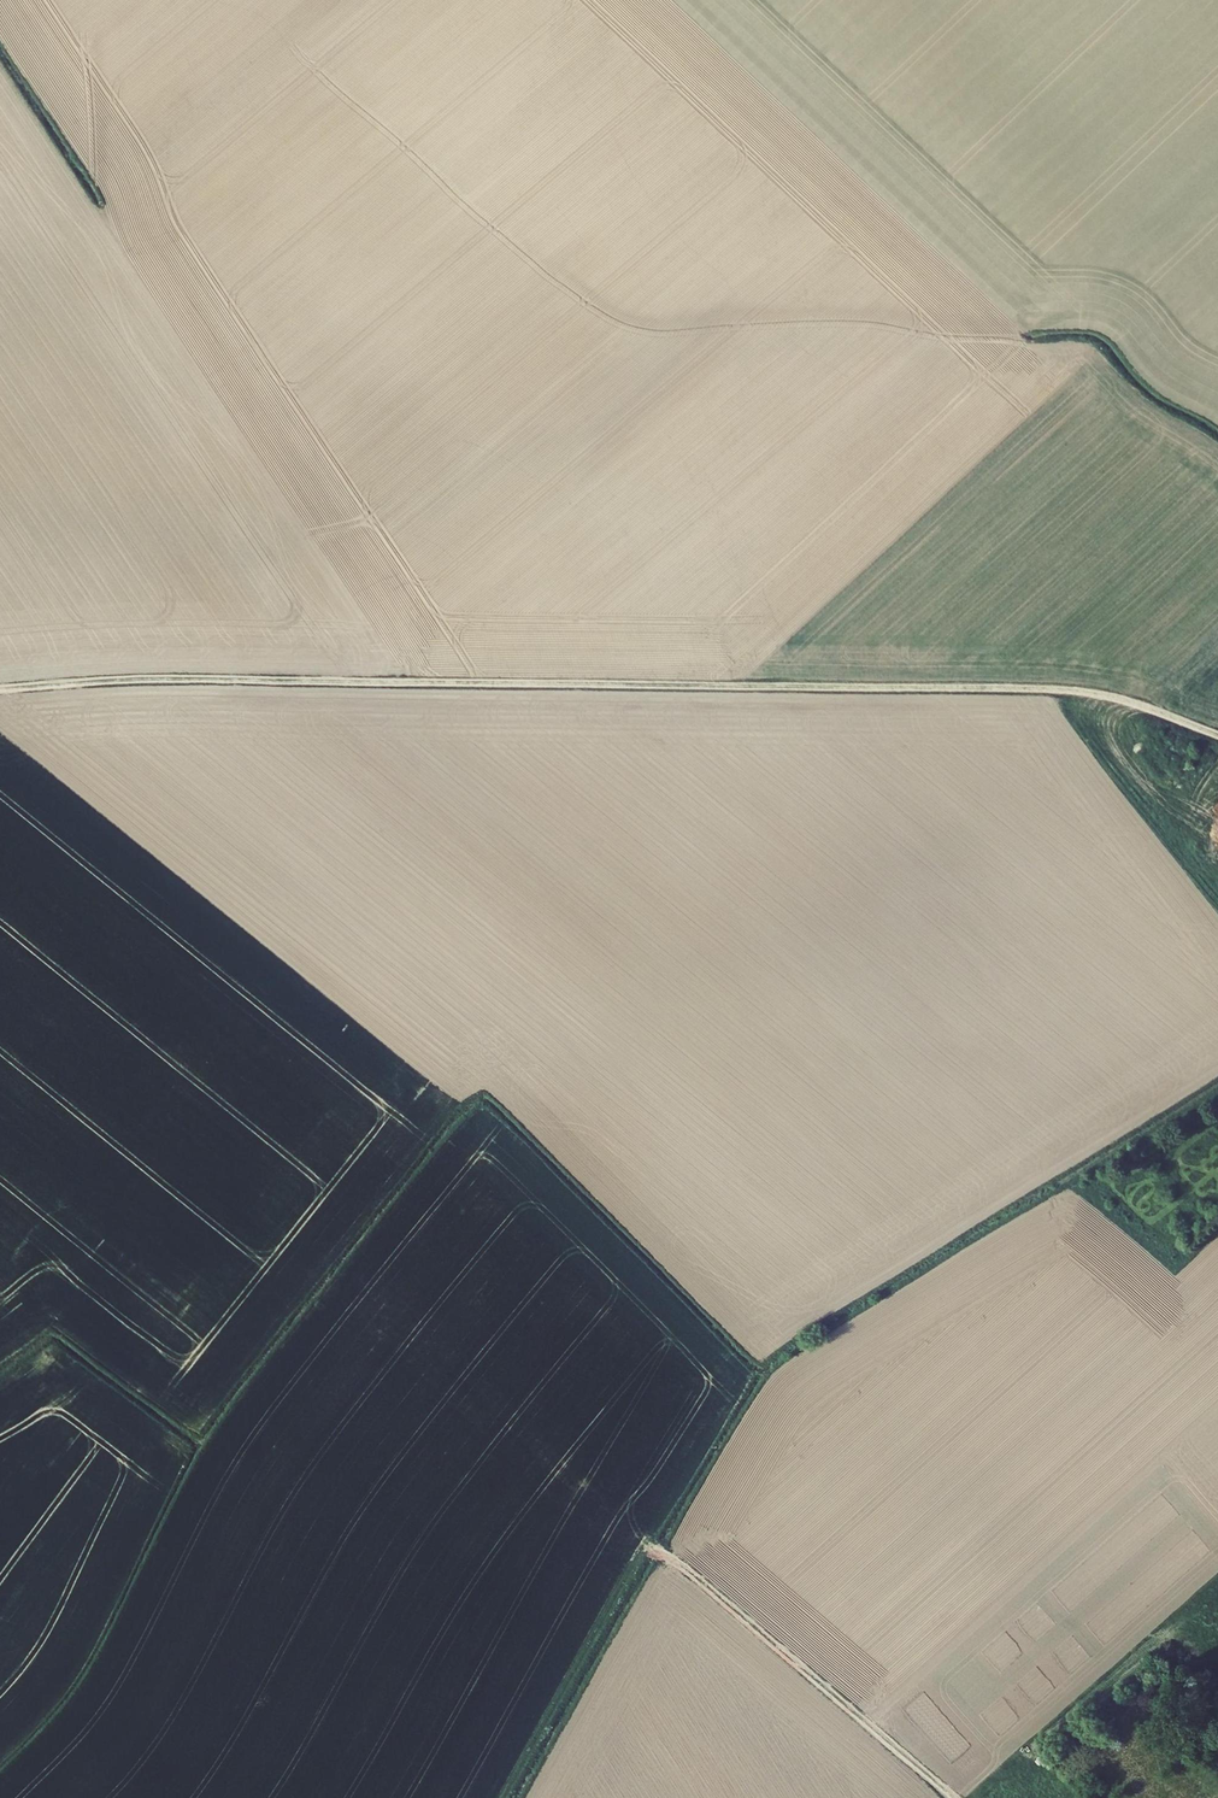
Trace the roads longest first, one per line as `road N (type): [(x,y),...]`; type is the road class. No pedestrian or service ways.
road 1 (track): [(0,692),(174,678),(1040,685),(1142,703),(1217,733)]
road 2 (track): [(953,1797),(674,1558)]

